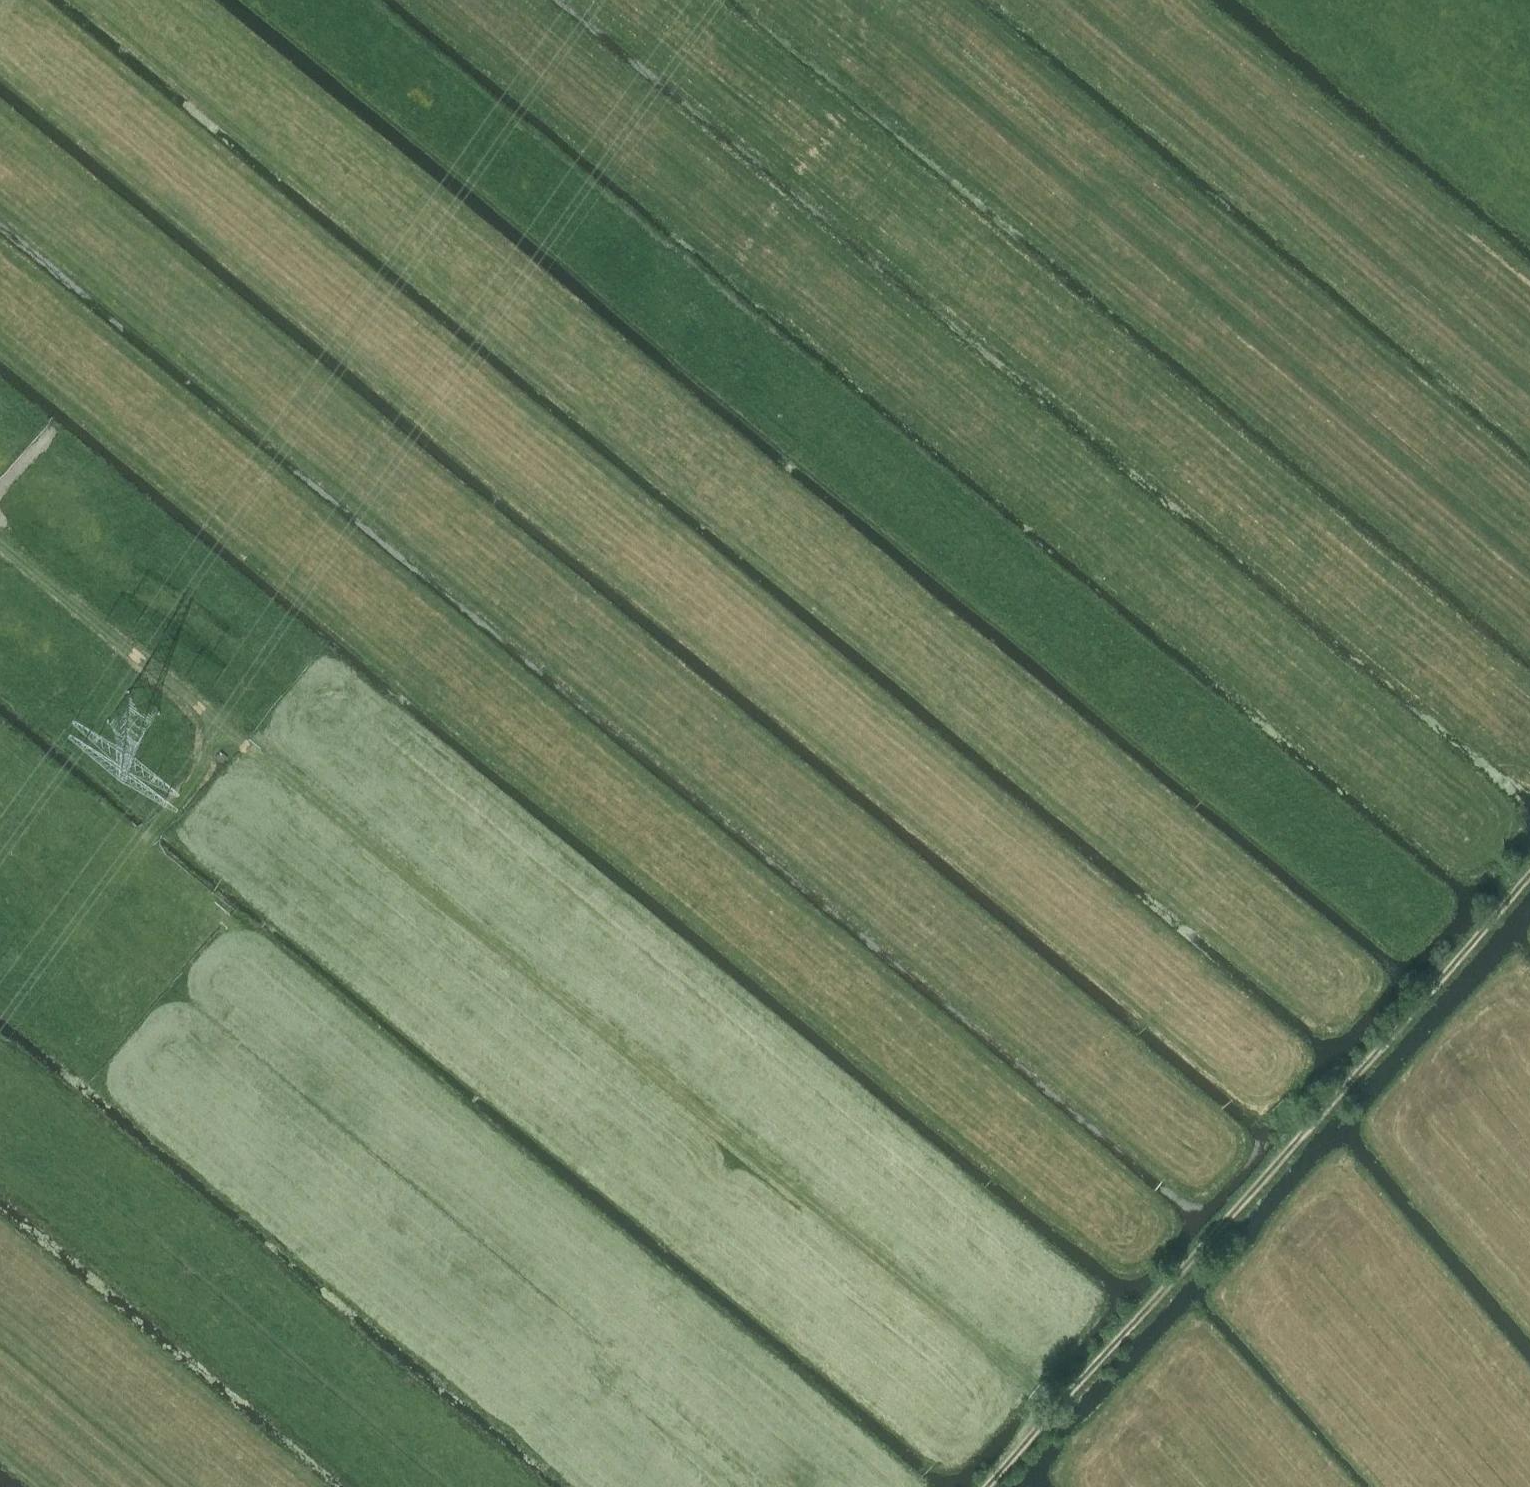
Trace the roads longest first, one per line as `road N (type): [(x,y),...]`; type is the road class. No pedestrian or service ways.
road 1 (track): [(1059,1410),(0,535)]
road 2 (track): [(1059,1410),(1529,873)]
road 3 (track): [(1422,794),(1524,880)]

